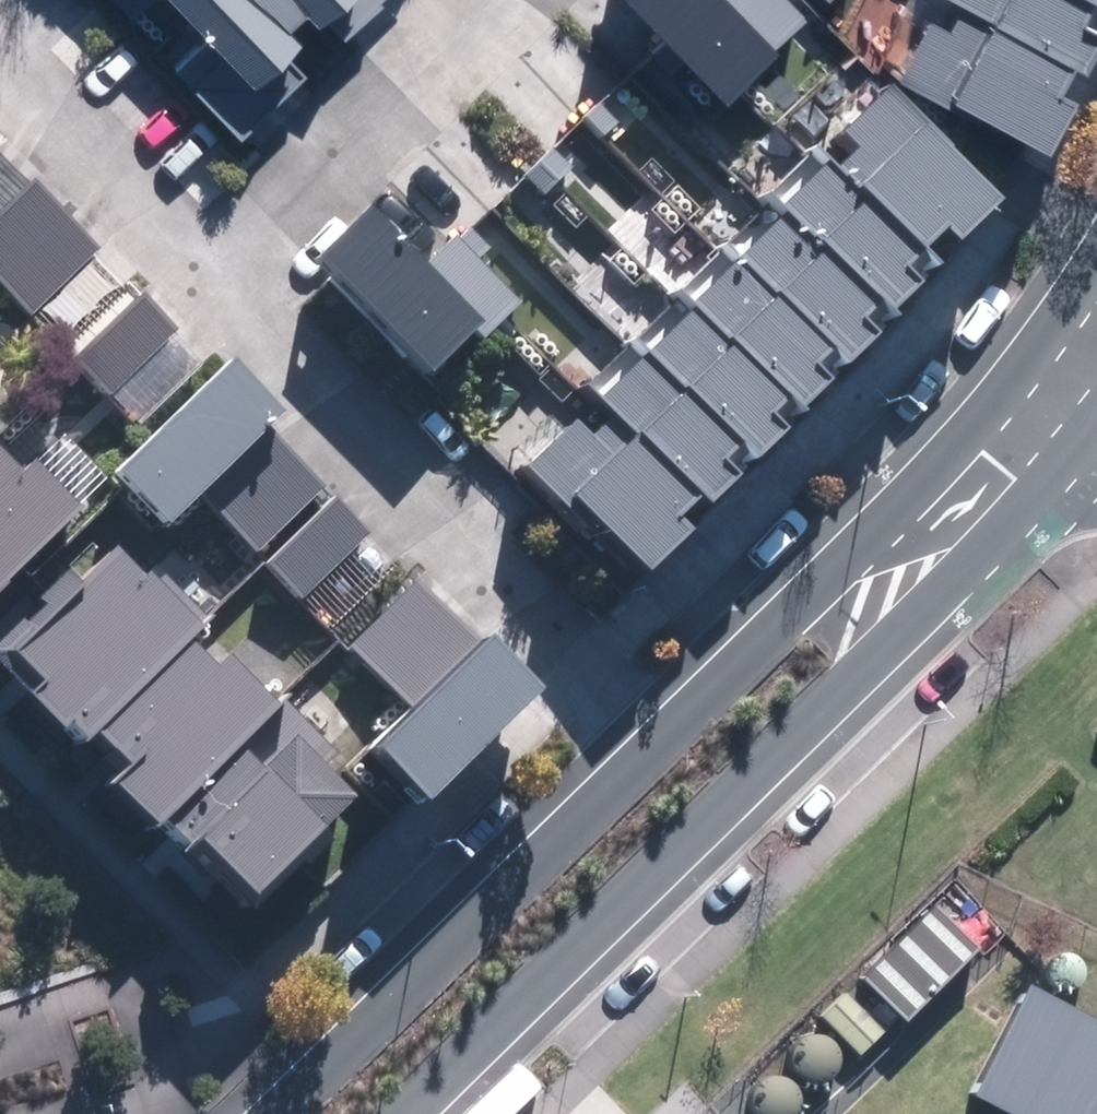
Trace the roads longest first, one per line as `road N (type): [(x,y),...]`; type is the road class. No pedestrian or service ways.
road 1 (tertiary): [(1066,453),(423,1113)]
road 2 (residential): [(207,287),(662,742)]
road 3 (tertiary): [(277,1113),(662,742)]
road 4 (tertiary): [(662,742),(927,483),(996,400)]
road 5 (residential): [(207,287),(473,0)]
road 6 (residential): [(0,75),(207,287)]
road 7 (tertiary): [(996,400),(1096,260)]

